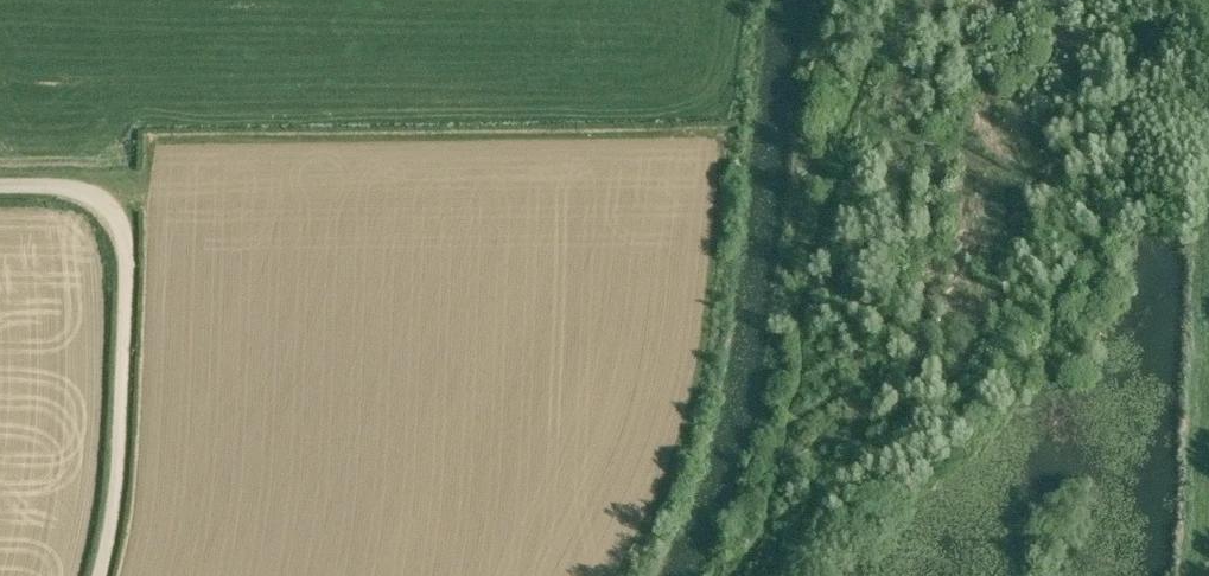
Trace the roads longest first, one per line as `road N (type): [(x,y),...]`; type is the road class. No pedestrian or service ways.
road 1 (unclassified): [(100,575),(116,507),(125,235),(117,215),(86,192),(0,185)]

